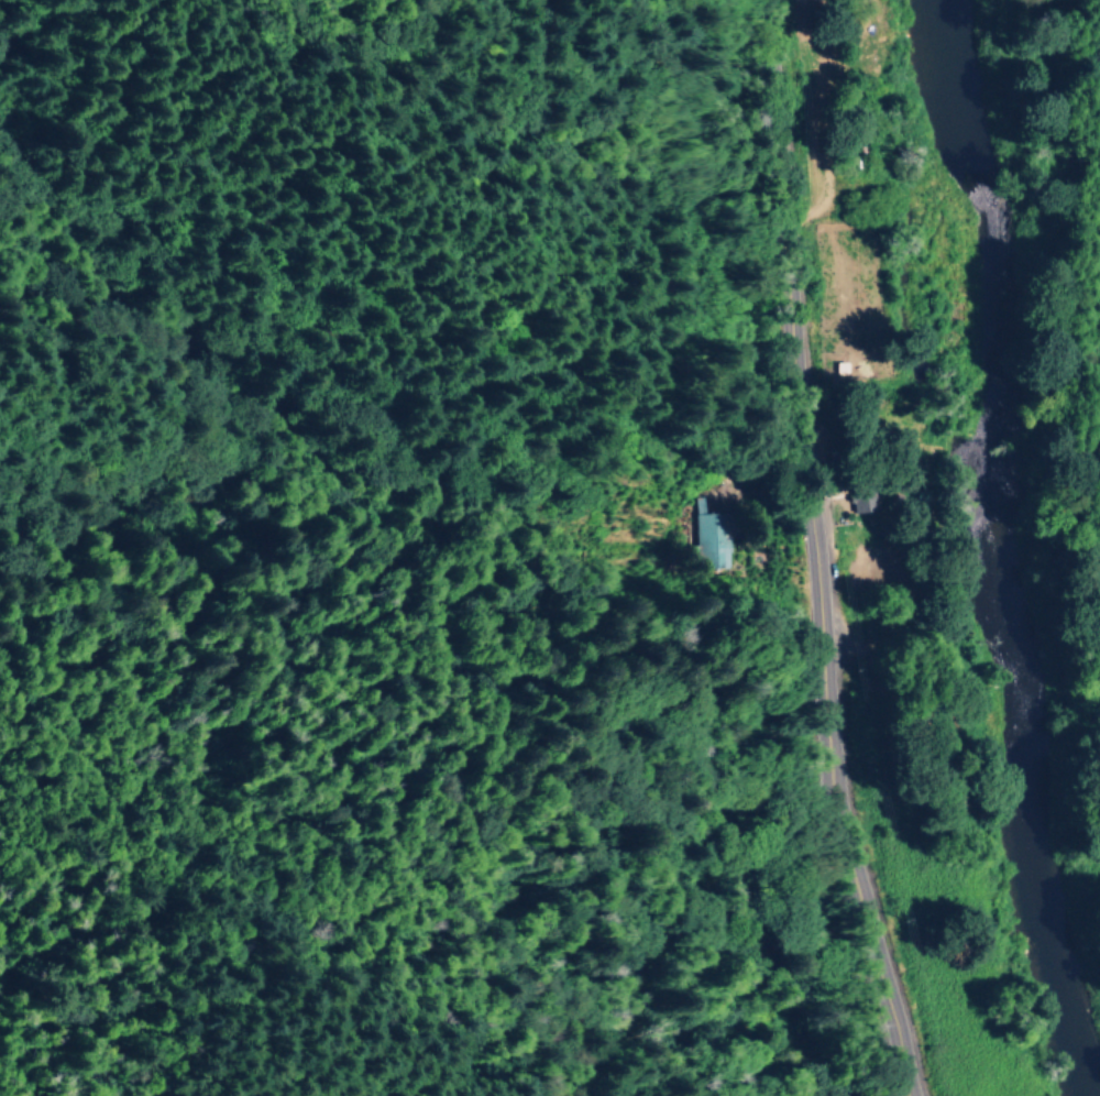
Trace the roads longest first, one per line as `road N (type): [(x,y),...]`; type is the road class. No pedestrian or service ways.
road 1 (secondary): [(911,1095),(823,712),(815,562),(796,434),(789,233),(761,0)]

